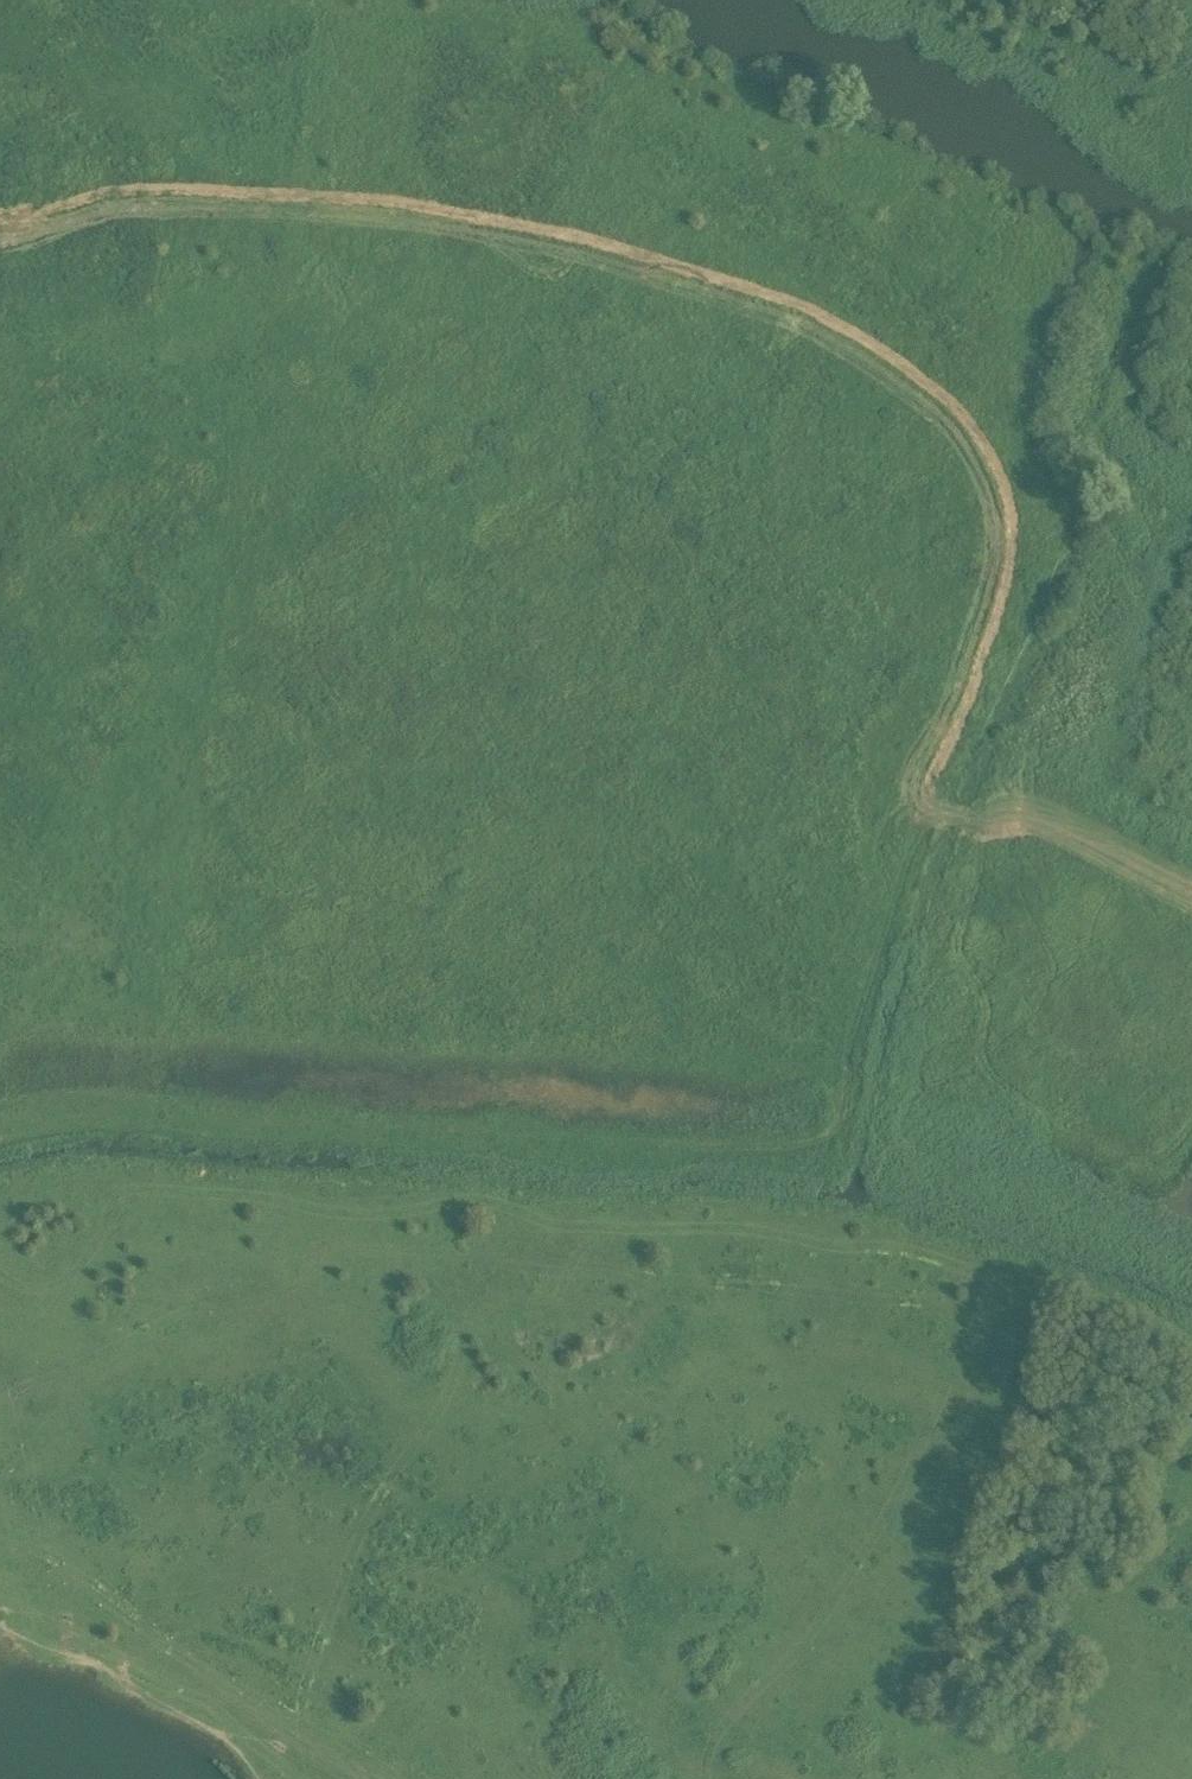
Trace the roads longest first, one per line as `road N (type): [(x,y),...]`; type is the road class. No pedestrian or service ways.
road 1 (track): [(0,1629),(203,1684),(315,1778)]

